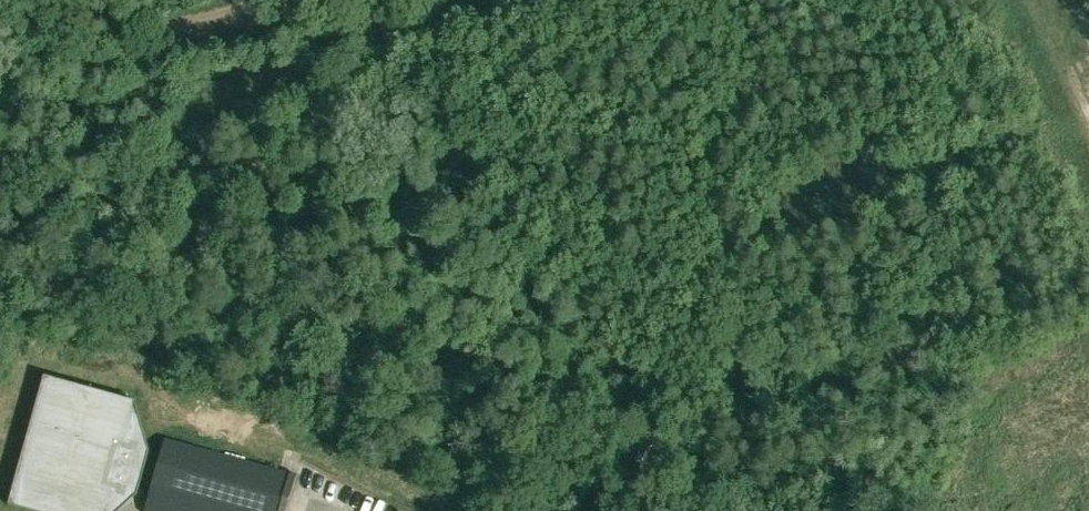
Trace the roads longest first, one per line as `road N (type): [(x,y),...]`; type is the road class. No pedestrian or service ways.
road 1 (track): [(312,0),(177,32),(0,21)]

